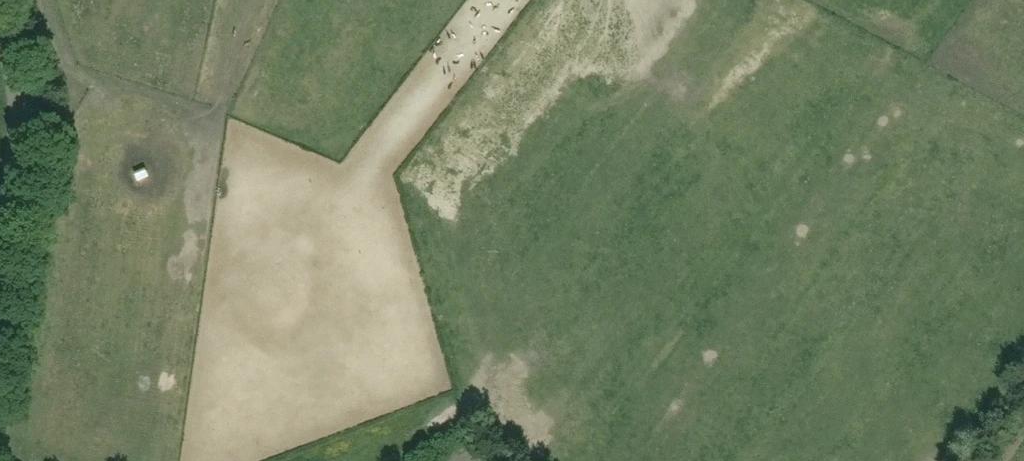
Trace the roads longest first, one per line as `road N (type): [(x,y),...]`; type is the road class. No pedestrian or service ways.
road 1 (unclassified): [(0,202),(12,123),(0,65)]

